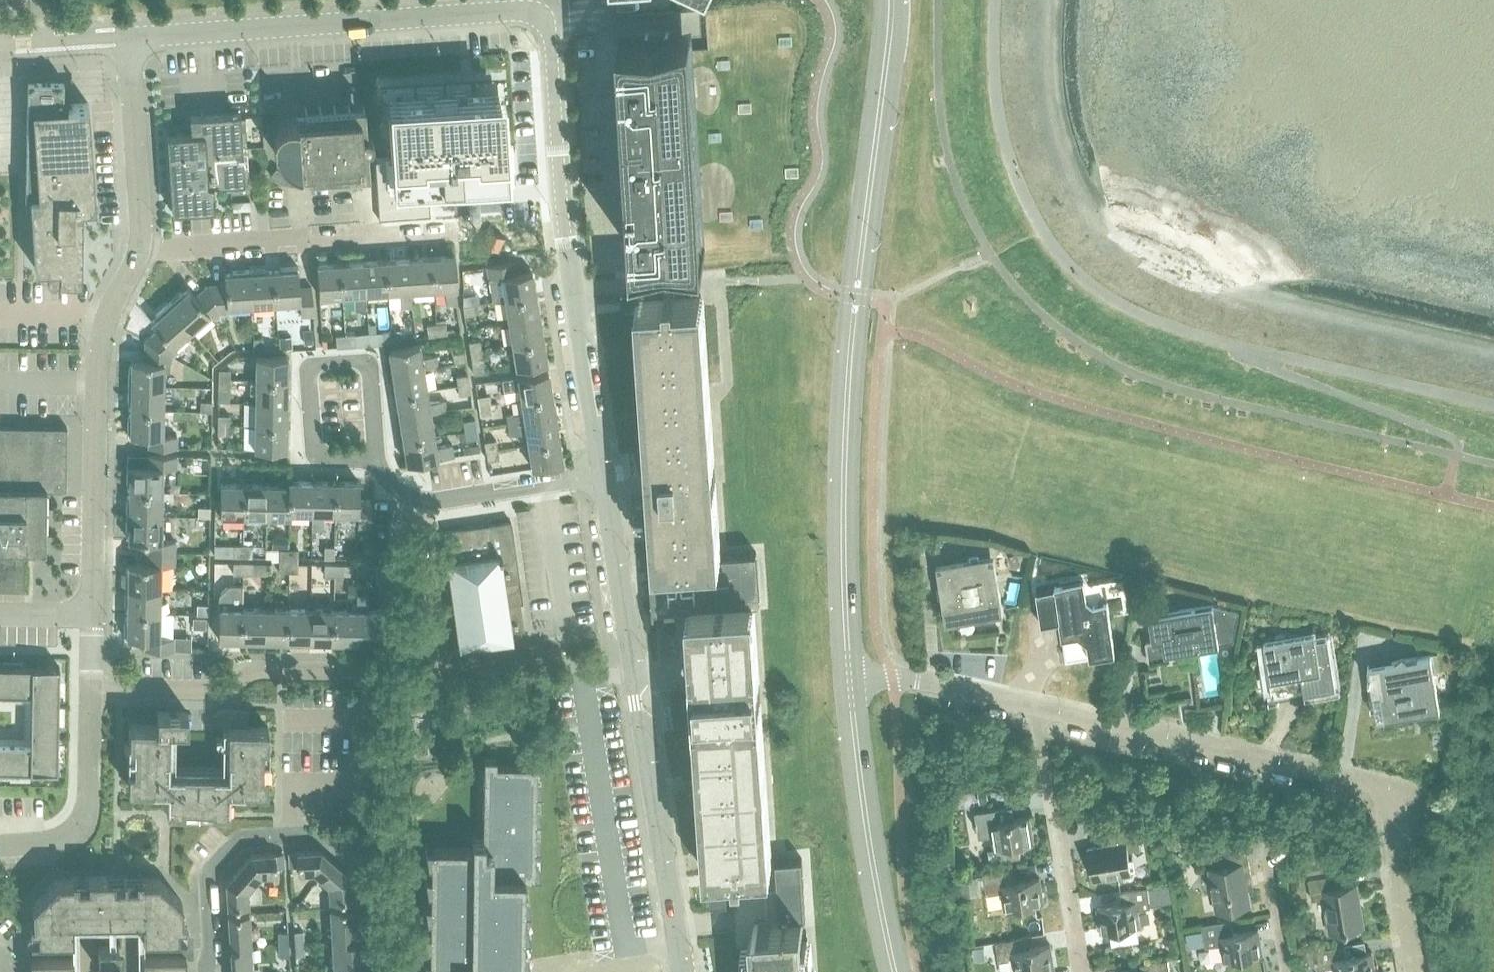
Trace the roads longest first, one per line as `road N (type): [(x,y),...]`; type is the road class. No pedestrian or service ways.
road 1 (secondary): [(849,680),(846,437),(891,0)]
road 2 (residential): [(1418,971),(1390,788),(1034,705)]
road 3 (residential): [(681,971),(606,479)]
road 4 (residential): [(606,479),(565,236),(550,30),(540,15)]
road 5 (residential): [(540,15),(521,10),(132,38)]
road 6 (residential): [(94,616),(99,355),(115,300),(143,250)]
road 7 (residential): [(143,250),(457,234)]
road 8 (secondary): [(895,971),(849,680)]
road 9 (residential): [(92,690),(218,690),(280,670),(380,674)]
road 10 (residential): [(1081,971),(1034,705)]
road 11 (residential): [(606,479),(428,503),(396,489),(375,461)]
road 12 (residential): [(297,835),(298,780),(364,780),(365,720),(380,674)]
road 13 (residential): [(0,850),(45,850),(75,836),(88,813),(92,690)]
road 14 (residential): [(143,250),(132,38)]
road 15 (residential): [(375,461),(321,460),(308,371),(354,360),(369,371)]
road 16 (residential): [(209,971),(211,878),(248,838),(297,835)]
road 17 (residential): [(375,971),(367,854),(343,833),(297,835)]
road 18 (residential): [(1034,705),(919,679),(849,680)]
road 19 (residential): [(0,47),(132,38)]
road 20 (residential): [(1287,971),(1268,862),(1273,843)]

